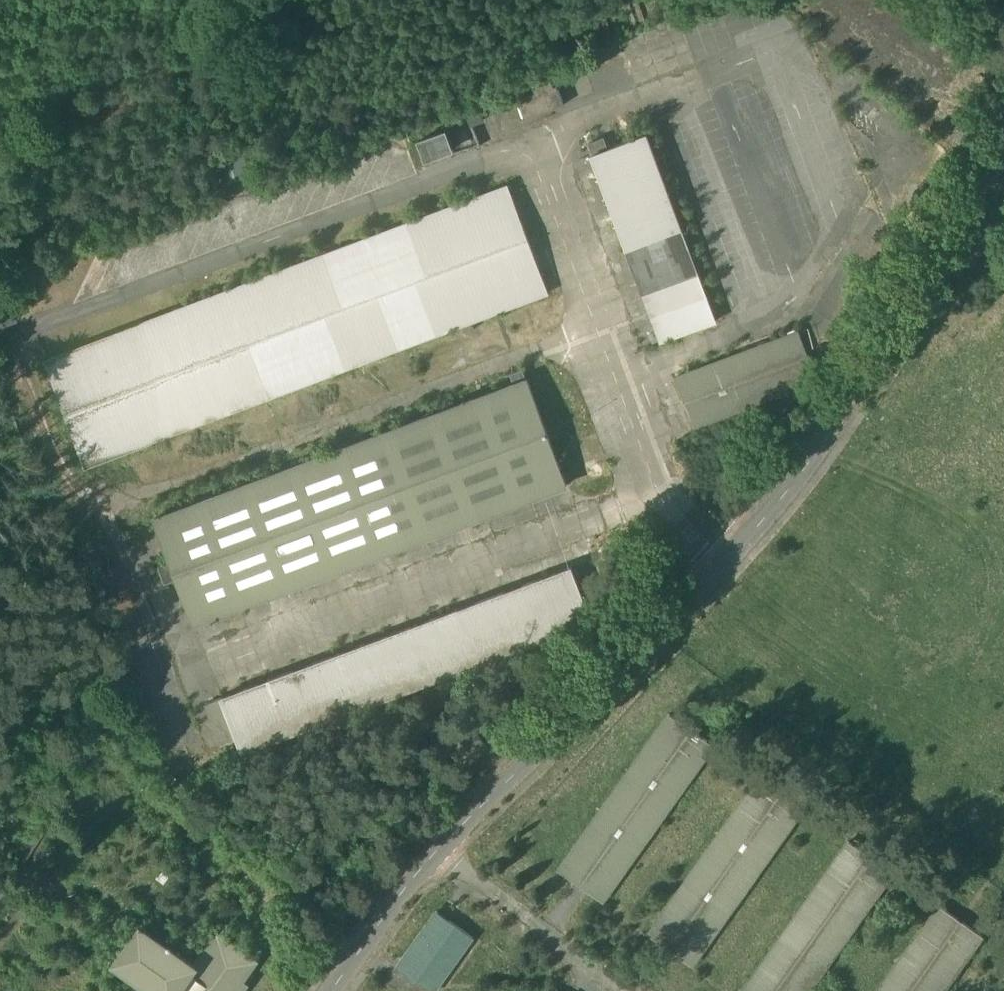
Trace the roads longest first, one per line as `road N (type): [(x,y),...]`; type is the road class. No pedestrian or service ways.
road 1 (track): [(215,0),(29,125),(0,154)]

